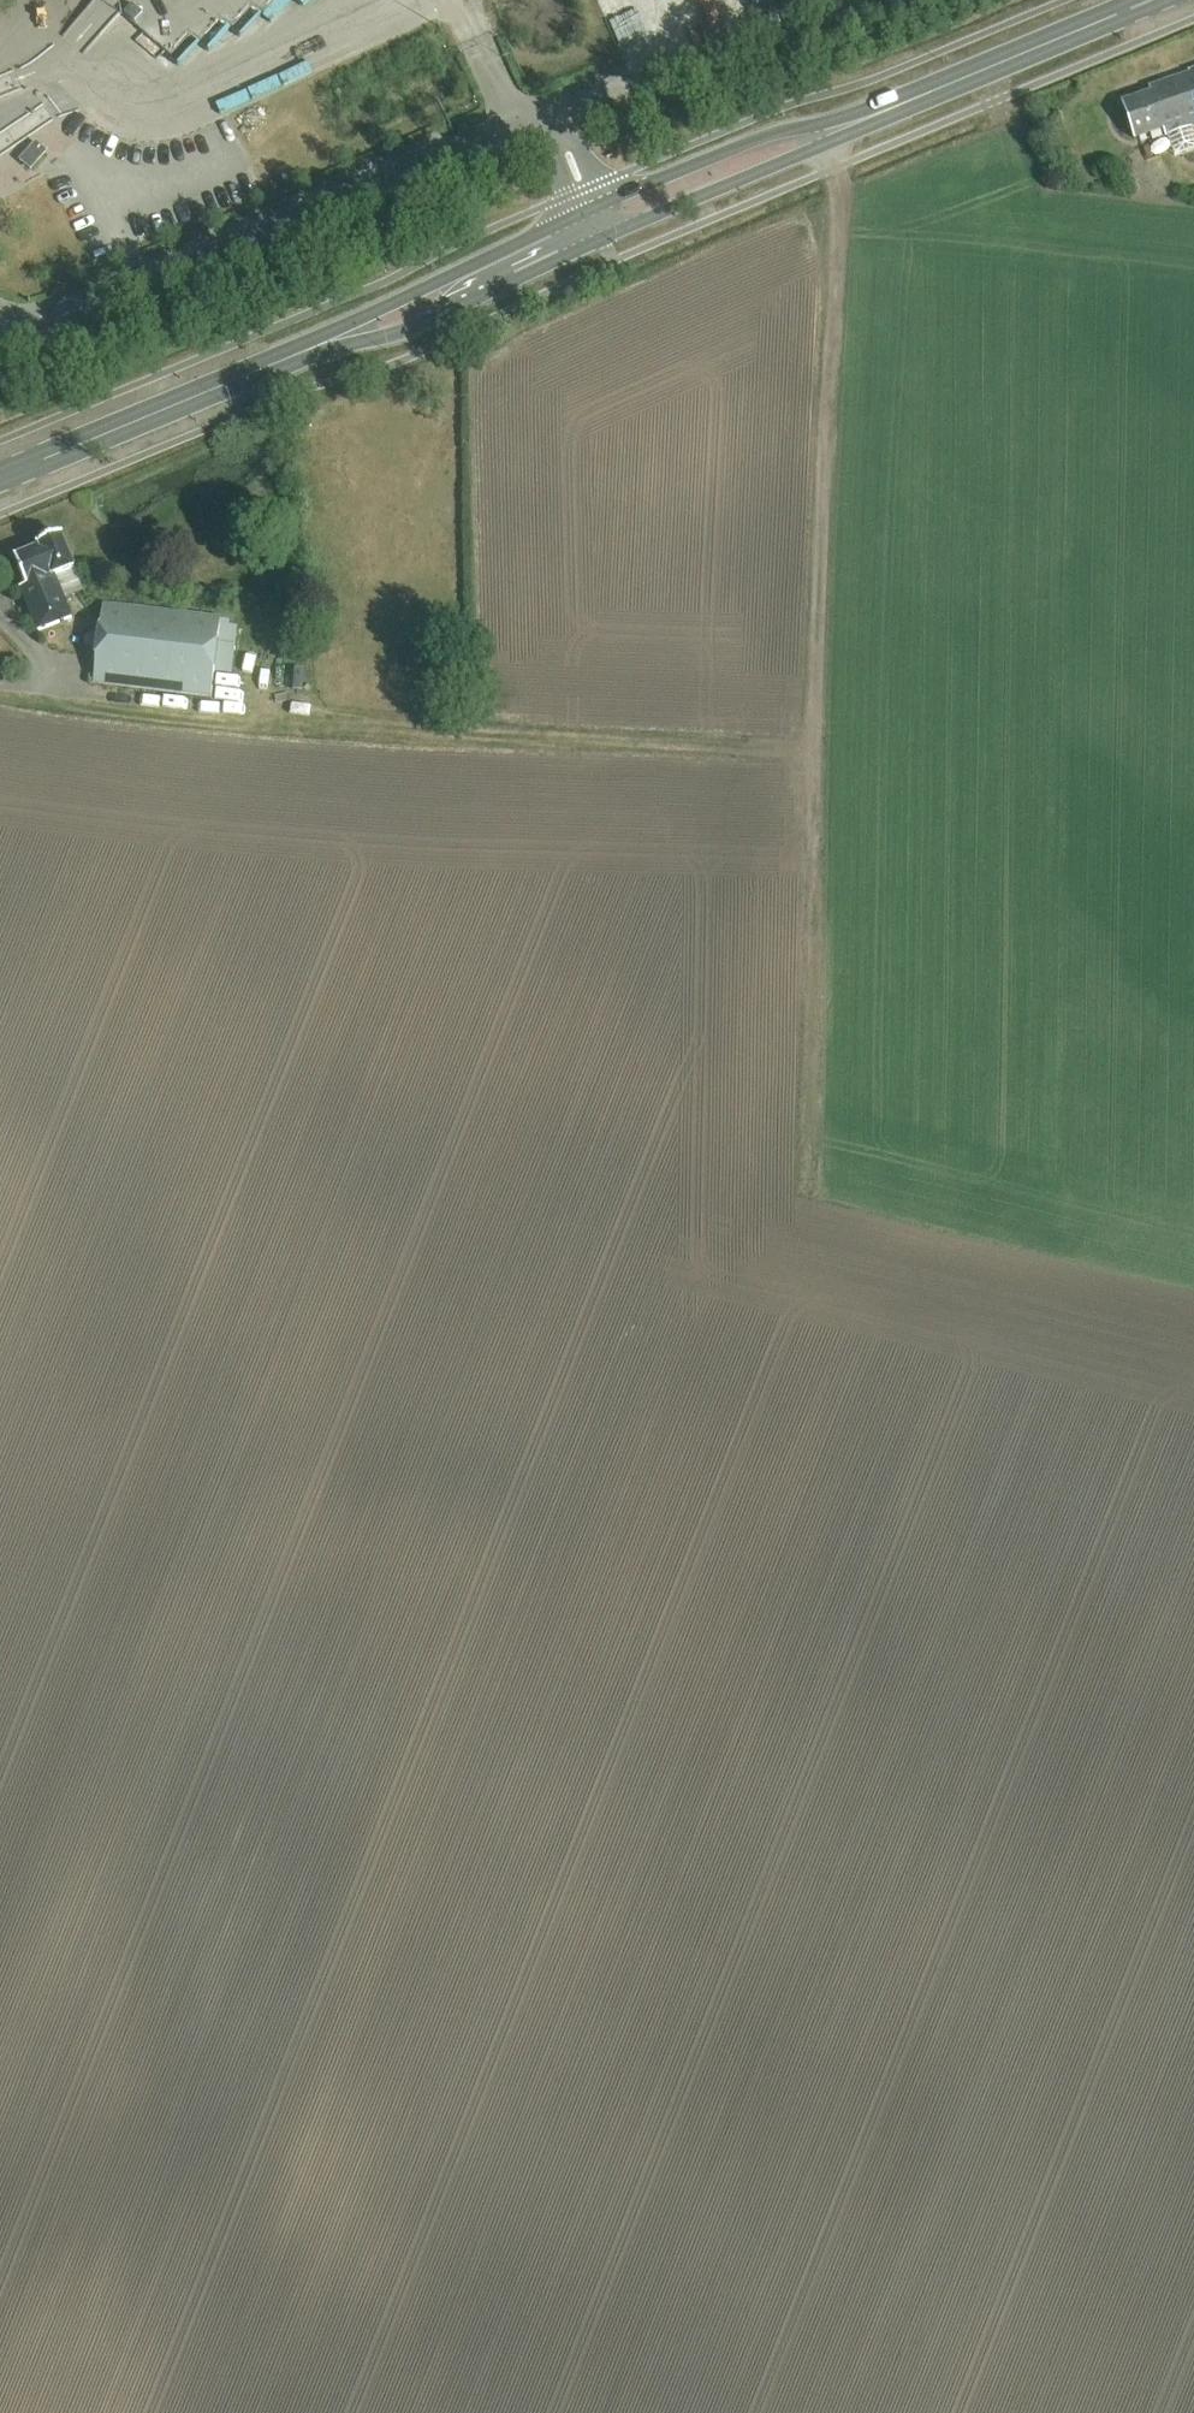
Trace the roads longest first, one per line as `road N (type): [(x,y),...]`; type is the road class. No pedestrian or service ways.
road 1 (primary): [(0,476),(1158,0)]

